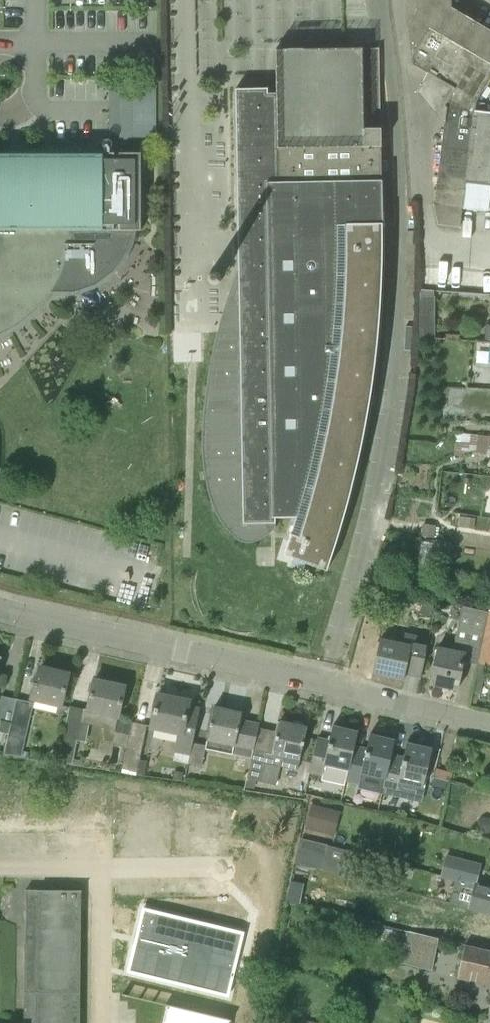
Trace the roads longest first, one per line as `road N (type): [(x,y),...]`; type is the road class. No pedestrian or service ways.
road 1 (residential): [(489,726),(0,606)]

